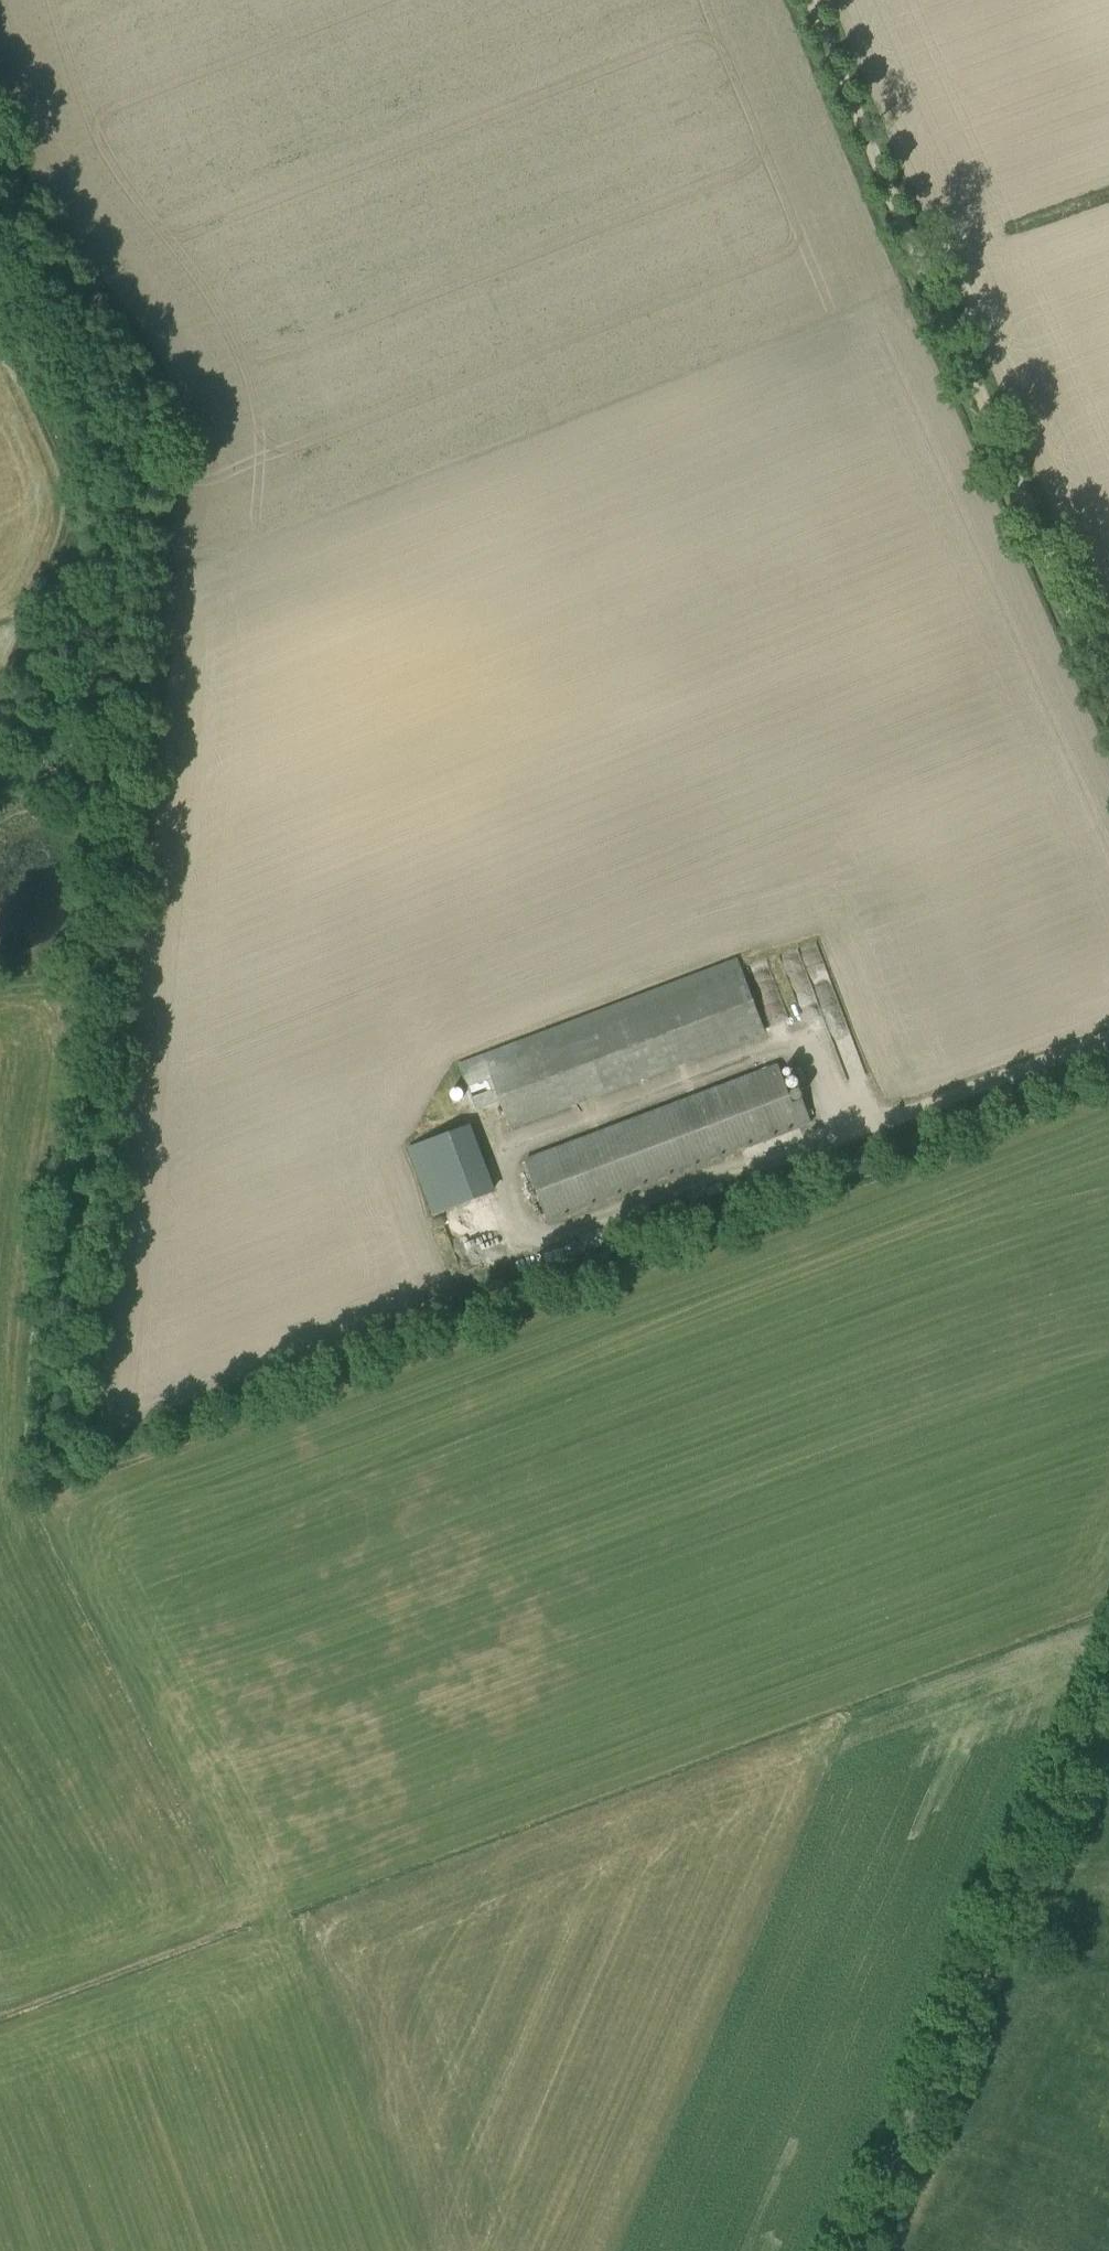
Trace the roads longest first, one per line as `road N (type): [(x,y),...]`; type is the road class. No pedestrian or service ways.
road 1 (track): [(819,0),(923,266),(1108,690)]
road 2 (unclassified): [(861,2250),(1108,1686)]

